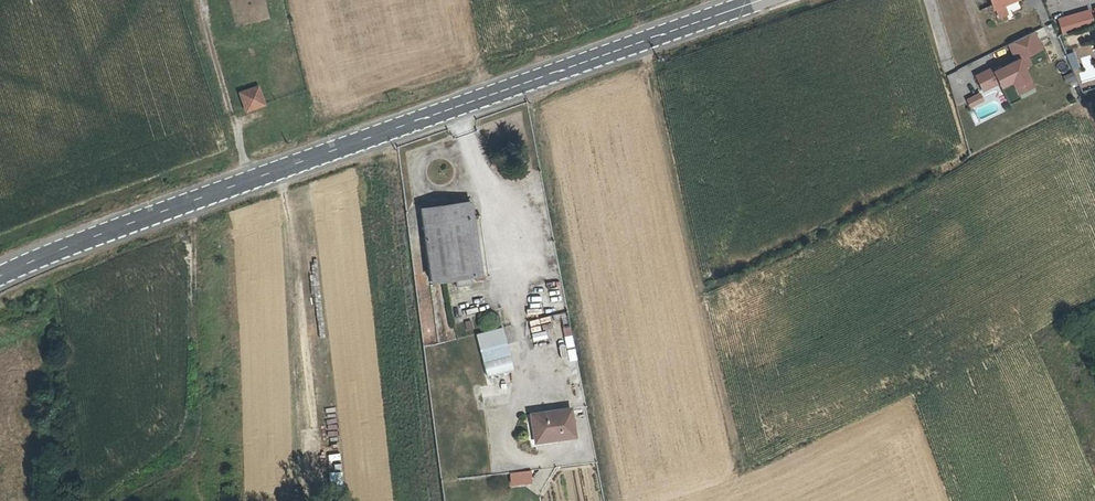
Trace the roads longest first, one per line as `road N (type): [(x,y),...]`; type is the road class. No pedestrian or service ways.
road 1 (tertiary): [(759,0),(0,276)]
road 2 (track): [(650,39),(739,469)]
road 3 (track): [(283,170),(322,495)]
road 4 (track): [(192,203),(197,454),(191,466),(198,500)]
road 5 (track): [(254,181),(203,0)]

